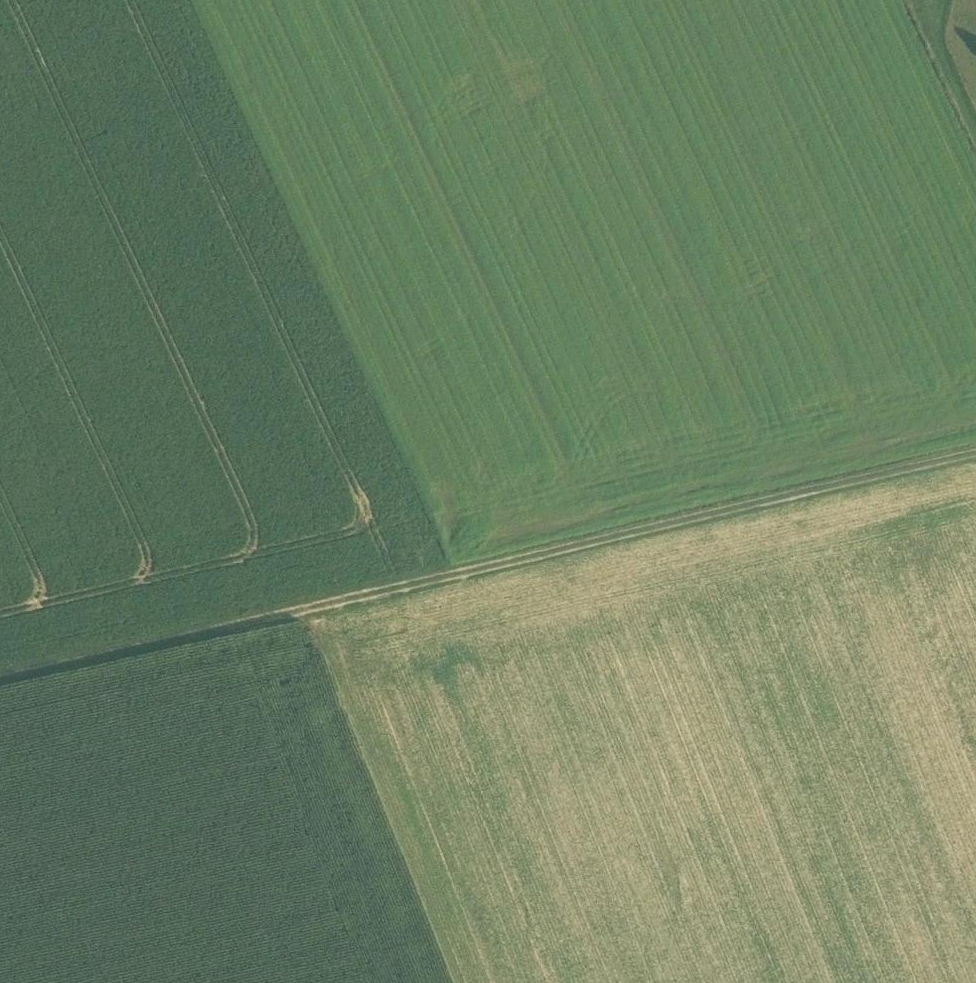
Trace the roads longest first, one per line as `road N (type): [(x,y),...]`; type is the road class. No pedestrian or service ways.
road 1 (track): [(975,455),(0,678)]

